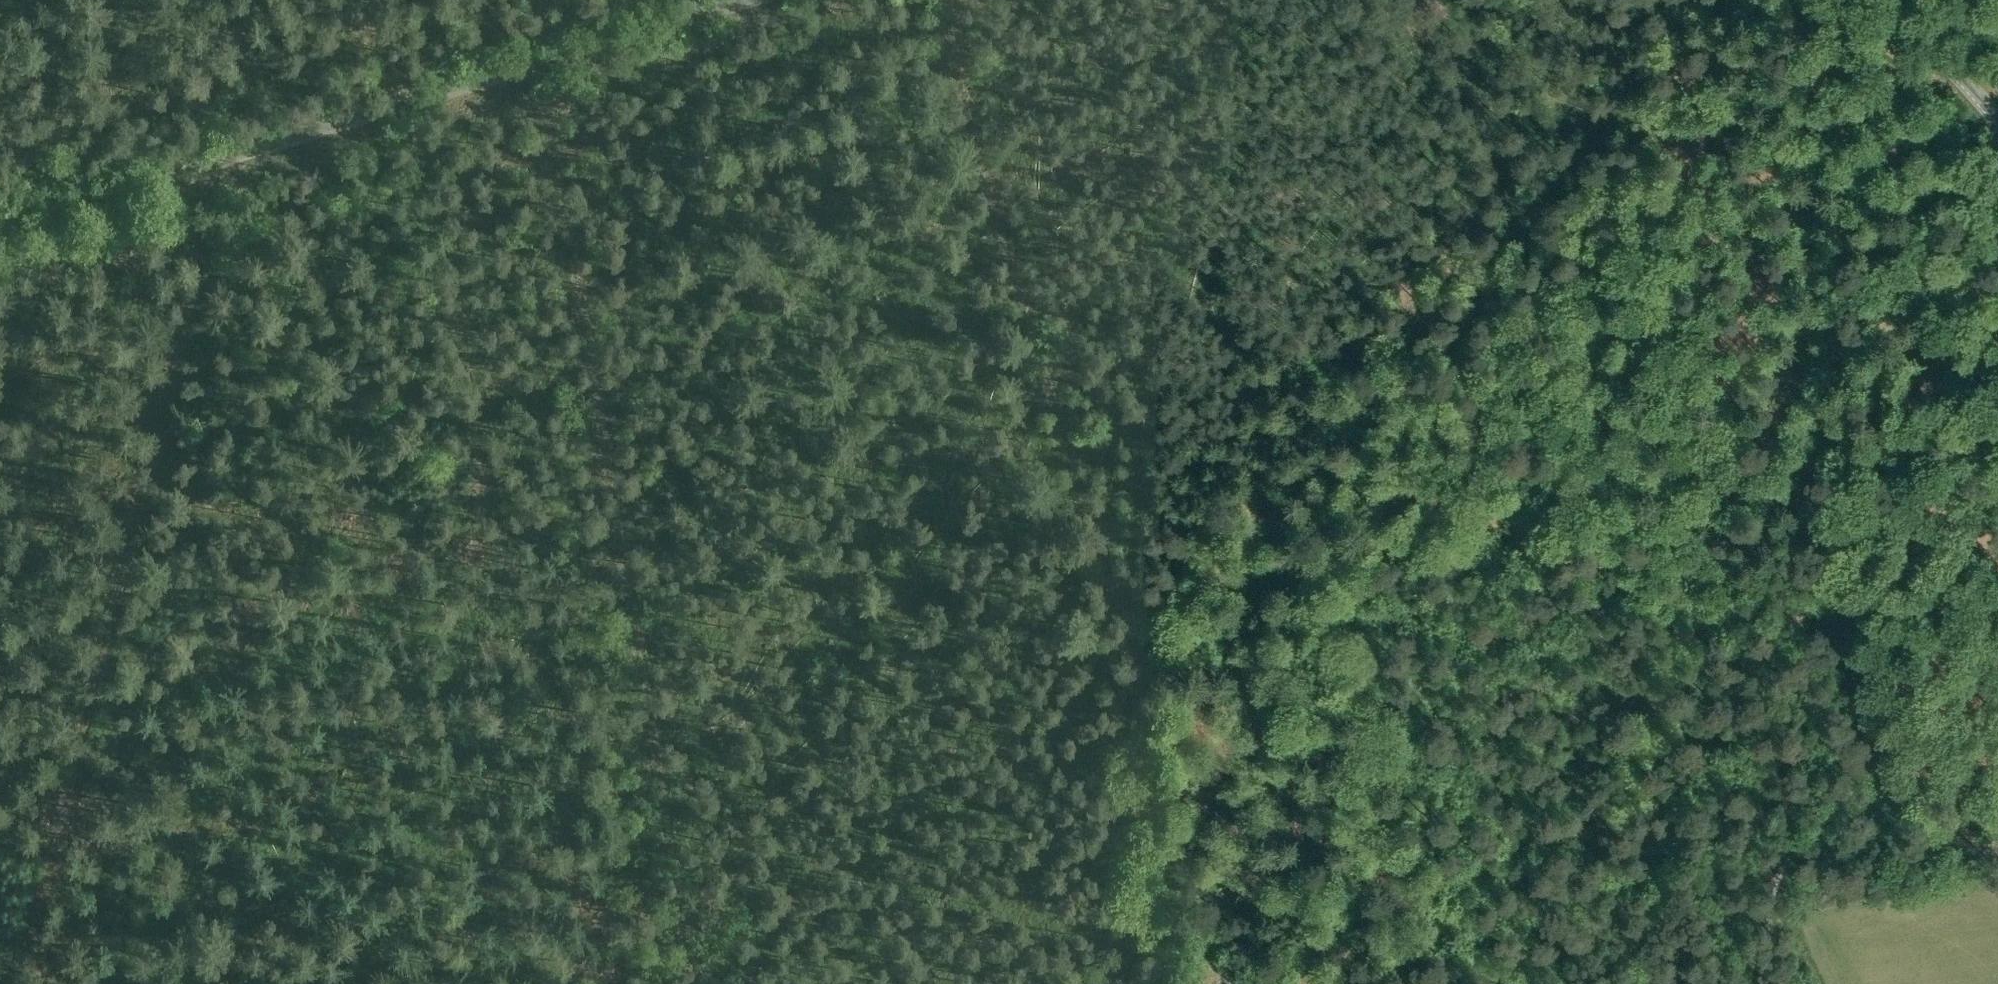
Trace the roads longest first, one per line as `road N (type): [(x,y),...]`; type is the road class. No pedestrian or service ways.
road 1 (unclassified): [(0,224),(748,0)]
road 2 (tertiary): [(1997,116),(1896,0)]

